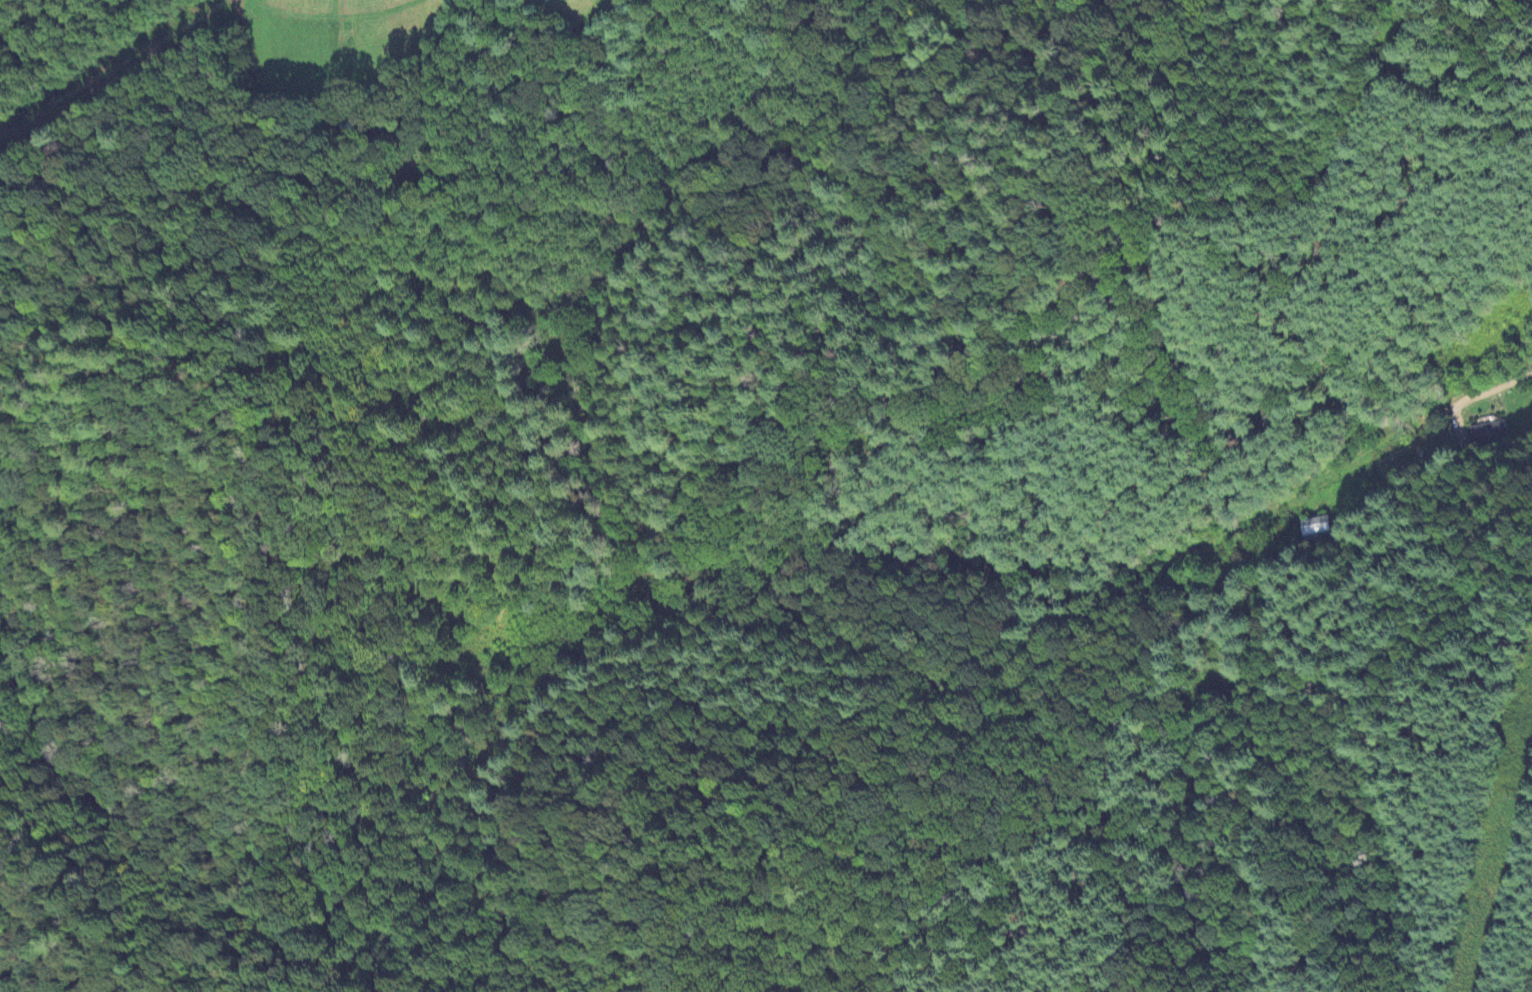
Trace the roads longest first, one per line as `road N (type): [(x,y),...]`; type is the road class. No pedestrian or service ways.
road 1 (residential): [(1241,540),(1442,409),(1531,366)]

